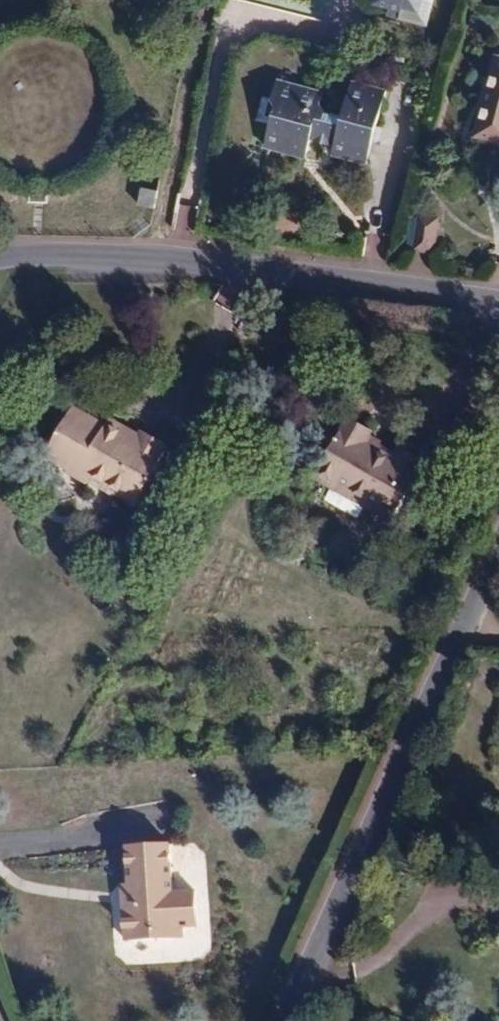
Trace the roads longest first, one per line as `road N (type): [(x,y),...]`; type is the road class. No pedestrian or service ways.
road 1 (residential): [(287,1020),(498,553)]
road 2 (residential): [(498,308),(174,262),(0,261)]

